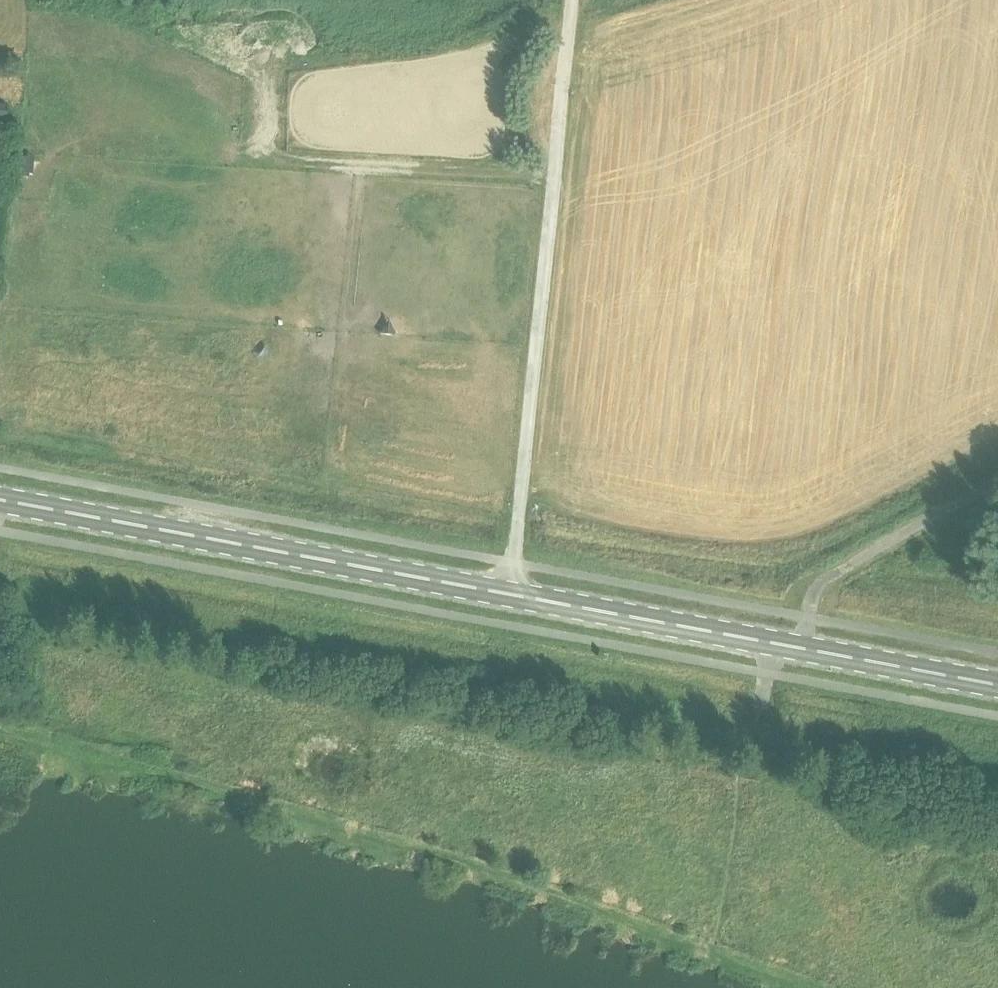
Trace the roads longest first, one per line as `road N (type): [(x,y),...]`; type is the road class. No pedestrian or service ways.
road 1 (secondary): [(997,685),(0,497)]
road 2 (track): [(0,731),(135,776),(273,804),(518,882),(797,987)]
road 3 (track): [(997,484),(824,586),(802,648)]

